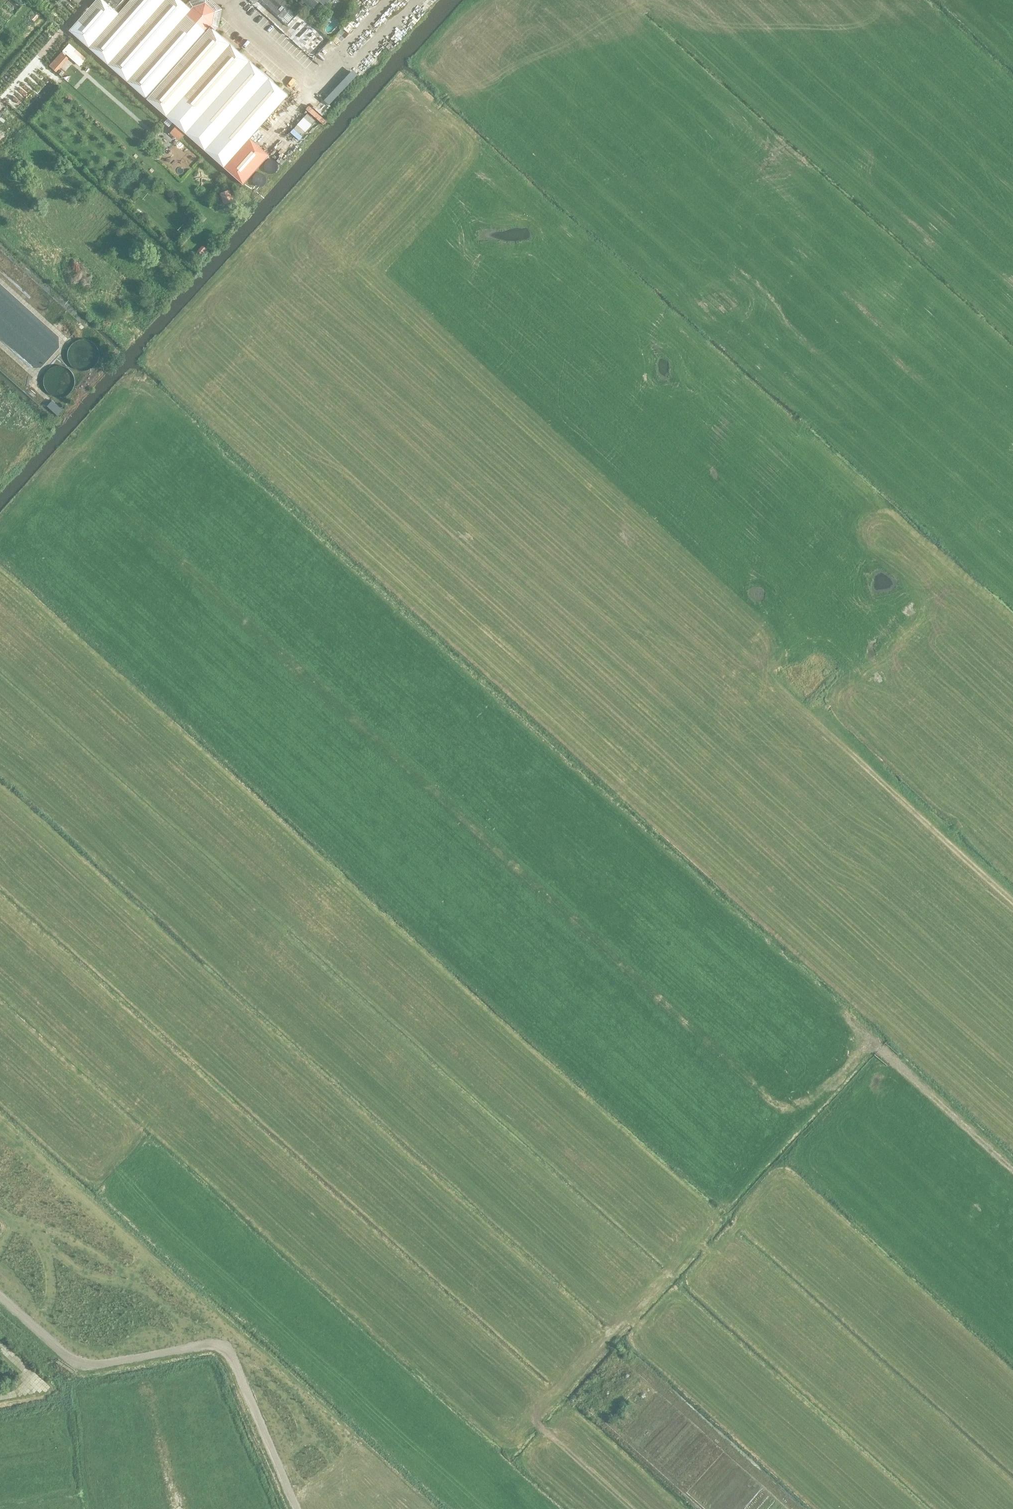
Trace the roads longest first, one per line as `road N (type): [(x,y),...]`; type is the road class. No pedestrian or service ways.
road 1 (track): [(633,1508),(538,1424),(538,1407),(662,1280),(867,1046),(1012,1171)]
road 2 (track): [(298,1508),(225,1347),(76,1361),(0,1296)]

